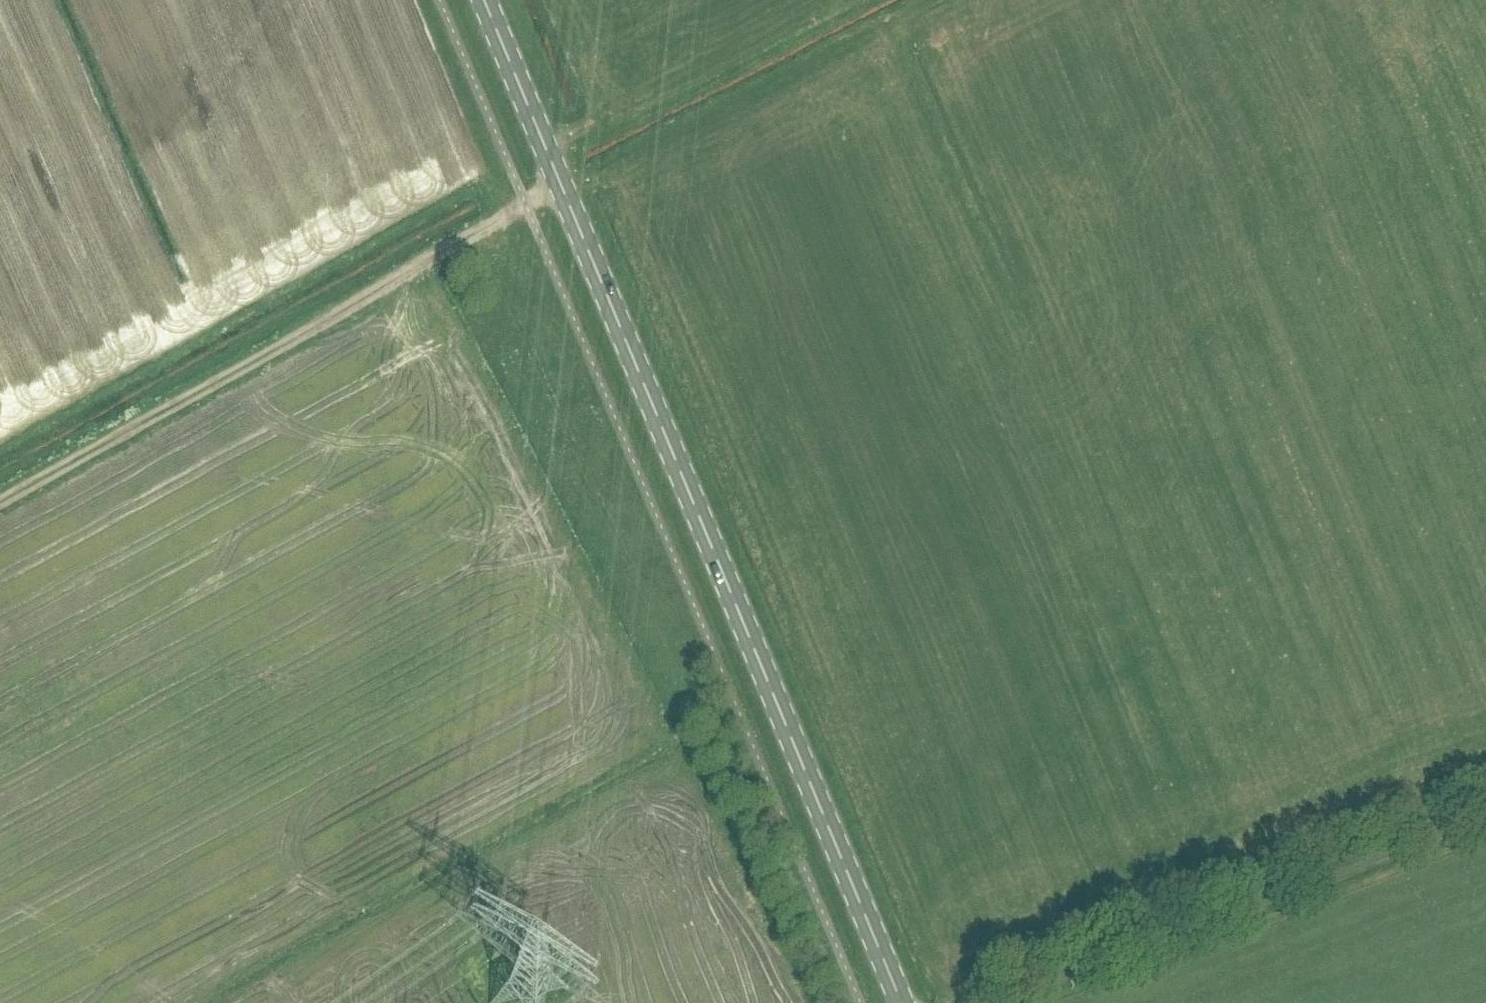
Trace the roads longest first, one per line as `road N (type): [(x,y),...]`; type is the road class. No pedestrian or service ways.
road 1 (primary): [(900,1002),(483,0)]
road 2 (track): [(0,509),(443,267),(456,248),(562,191)]
road 3 (unclassified): [(991,1002),(1485,815)]

